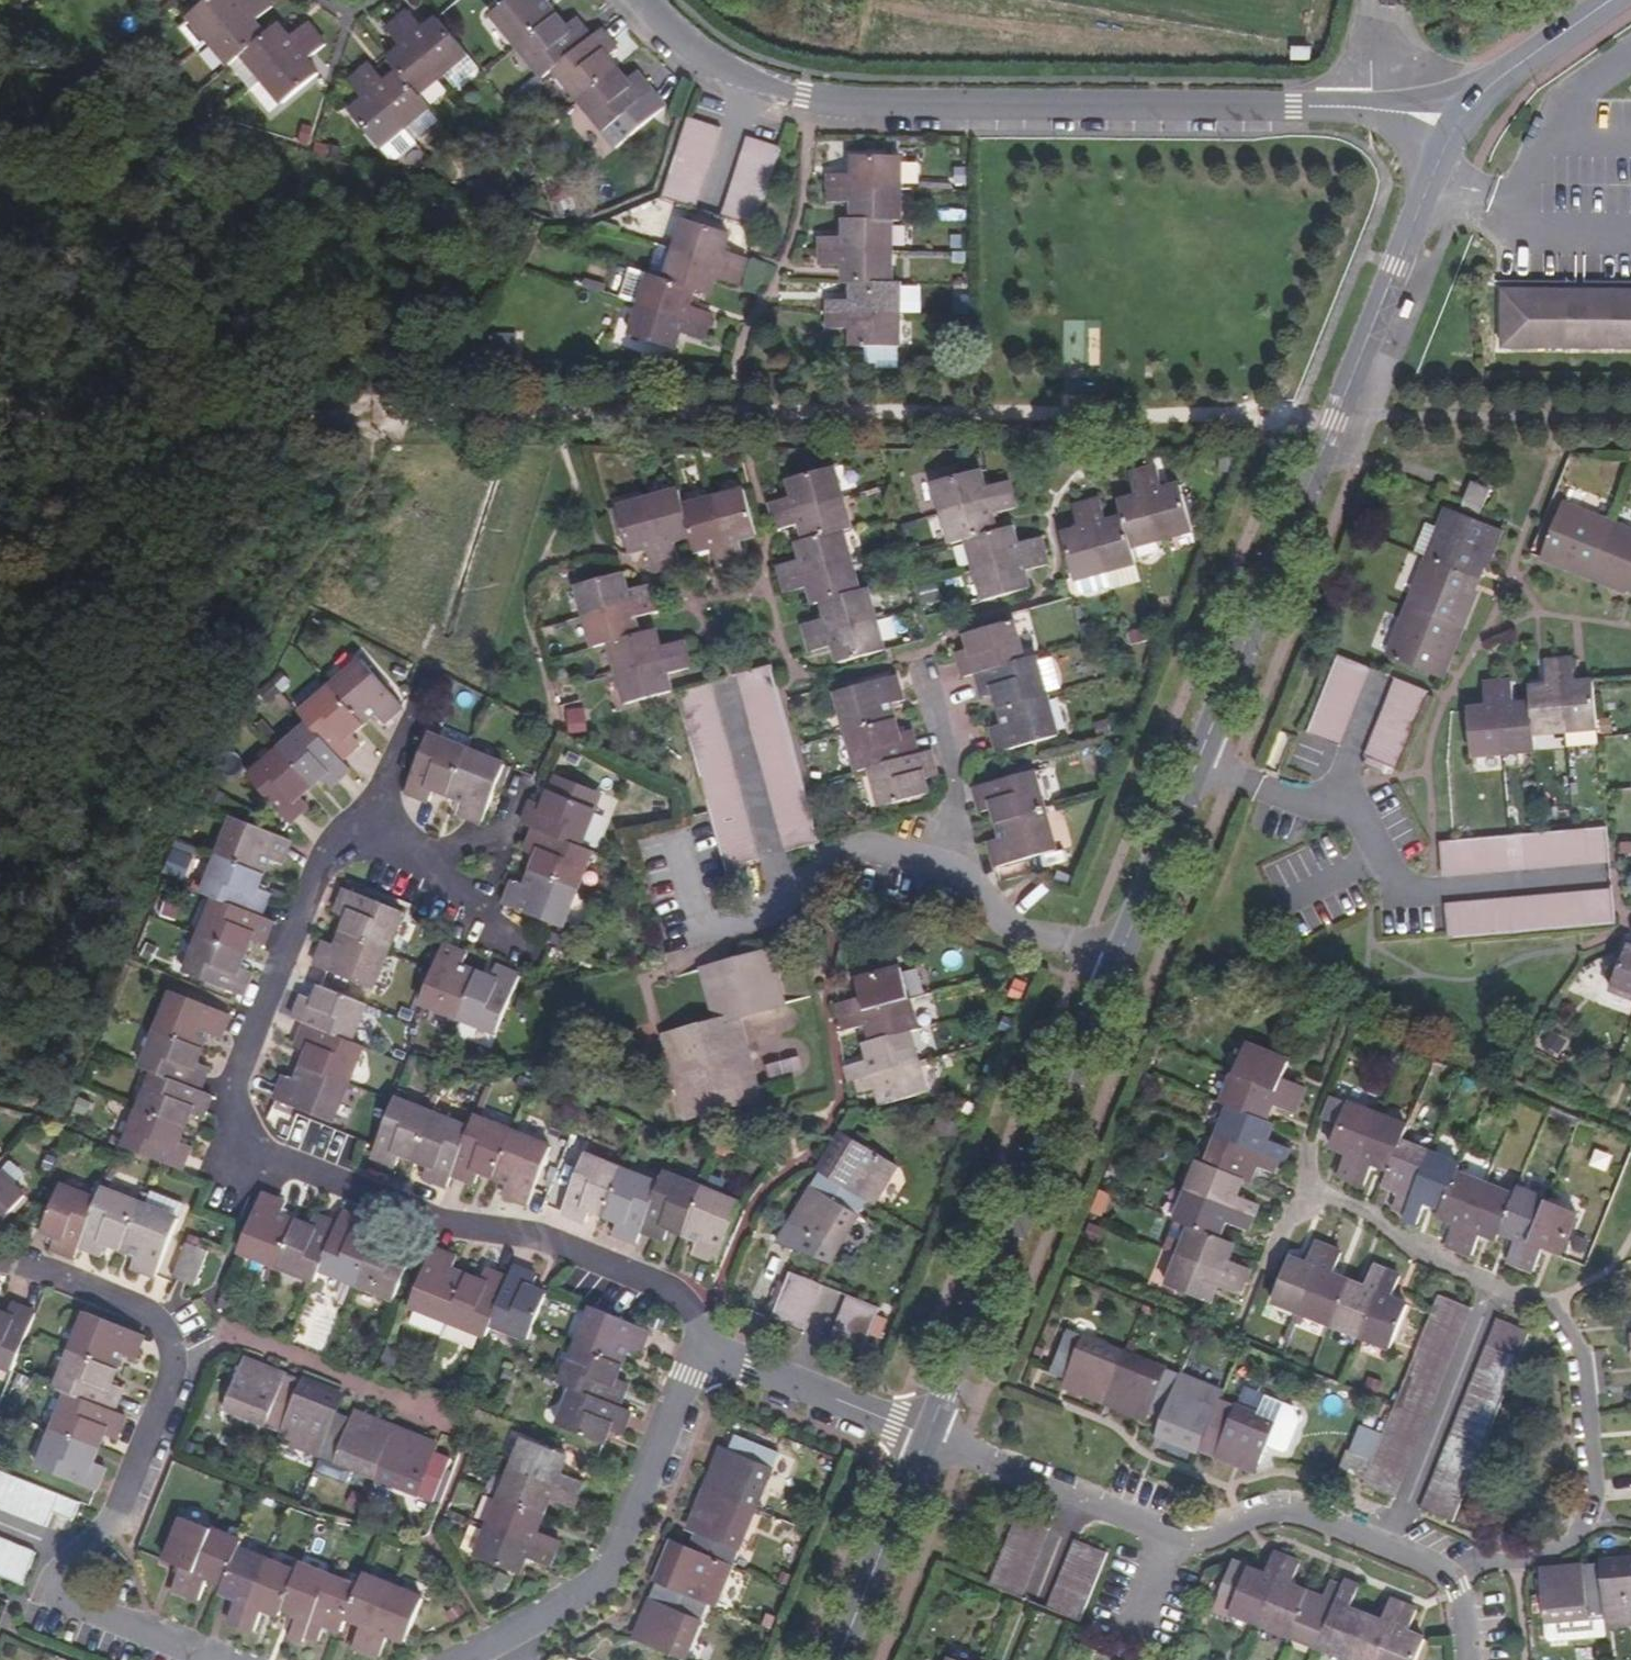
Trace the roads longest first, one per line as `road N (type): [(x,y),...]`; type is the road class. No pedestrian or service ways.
road 1 (track): [(1338,416),(1257,408),(1104,416),(416,406)]
road 2 (tertiary): [(1121,956),(1455,126)]
road 3 (residential): [(703,1347),(680,1295),(666,1286),(539,1235),(435,1221),(256,1144),(236,1110),(238,1066),(316,869),(375,808)]
road 4 (residential): [(1455,126),(1362,106),(815,98),(767,86),(711,58),(648,0)]
road 5 (residential): [(1269,1268),(1283,1227),(1316,1197),(1346,1201),(1436,1259),(1559,1308),(1581,1349),(1593,1519),(1529,1562),(1478,1563),(1452,1576)]
road 6 (residential): [(216,1659),(135,1624),(97,1582),(168,1388),(172,1346),(144,1309),(61,1274),(0,1263)]
road 7 (residential): [(928,1437),(1179,1536),(1212,1534),(1281,1508),(1302,1510),(1452,1576)]
road 8 (tertiary): [(928,1437),(1121,956)]
road 9 (track): [(0,415),(373,422),(416,406)]
road 10 (residential): [(957,869),(881,846),(850,848),(770,913),(692,931),(678,917),(660,851)]
road 11 (residential): [(703,1347),(607,1577),(497,1645)]
road 12 (residential): [(928,1437),(703,1347)]
road 13 (tertiary): [(837,1659),(928,1437)]
road 14 (residential): [(923,663),(951,784),(957,869)]
road 15 (tertiary): [(1455,126),(1473,98),(1611,0)]
road 16 (residential): [(1121,956),(1010,928),(957,869)]
road 17 (residential): [(375,808),(427,679)]

